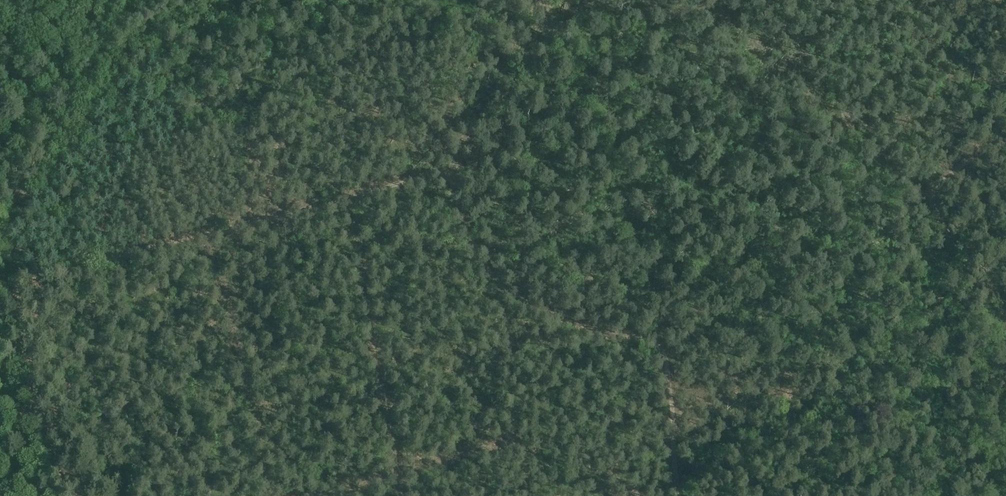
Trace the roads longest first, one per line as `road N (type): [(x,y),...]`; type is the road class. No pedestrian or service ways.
road 1 (track): [(0,221),(137,0)]
road 2 (track): [(1005,141),(964,162),(930,193),(933,211),(1005,321)]

